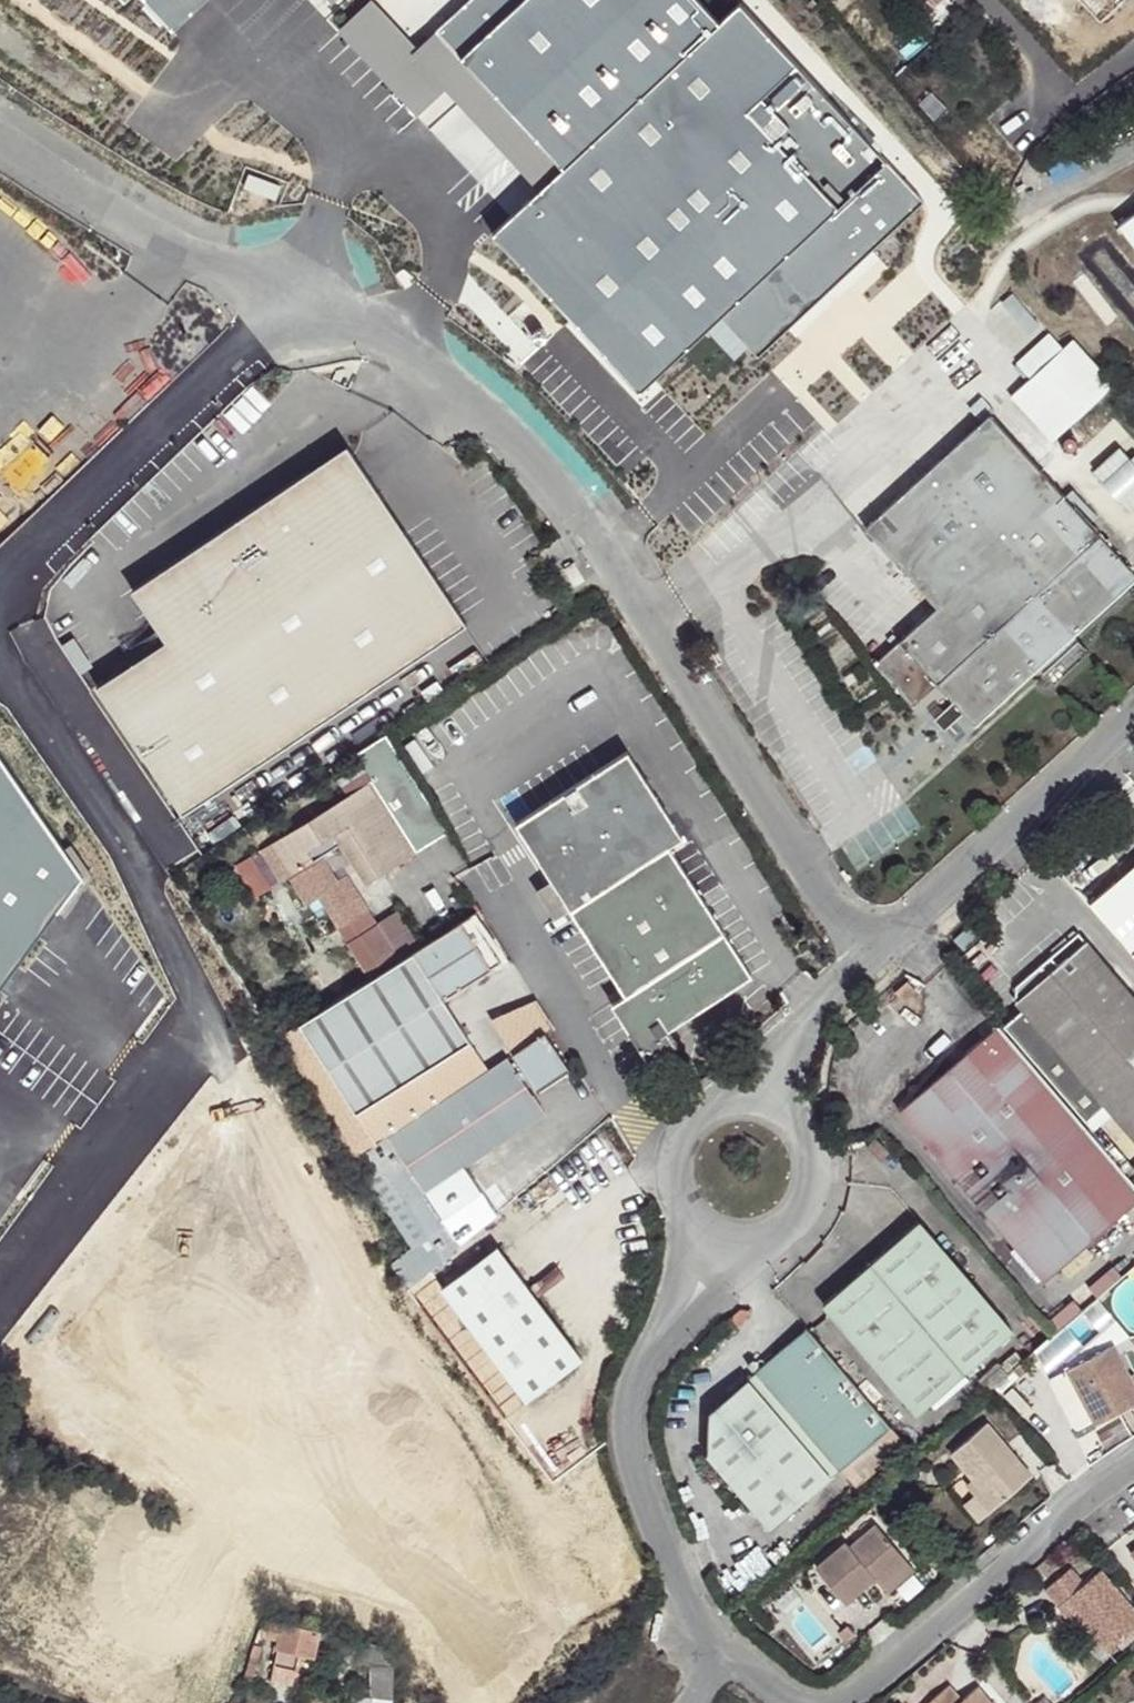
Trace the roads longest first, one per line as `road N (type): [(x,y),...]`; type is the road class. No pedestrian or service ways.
road 1 (unclassified): [(866,967),(590,535),(502,426),(425,362),(339,313)]
road 2 (unclassified): [(0,650),(191,986),(186,1042),(0,1292)]
road 3 (unclassified): [(724,1649),(664,1536),(636,1434),(637,1397),(650,1369),(728,1241)]
road 4 (unclassified): [(280,328),(0,589)]
road 5 (residential): [(846,1702),(1069,1507),(1133,1462)]
road 6 (unclassified): [(1133,713),(866,967)]
road 7 (unclassified): [(268,290),(174,248),(0,140)]
road 8 (unclassified): [(728,1241),(773,1237),(806,1206),(814,1184),(807,1139),(792,1120),(752,1101)]
road 9 (unclassified): [(752,1101),(711,1109),(693,1121),(673,1160),(673,1181),(691,1220),(728,1241)]
road 10 (unclassified): [(866,967),(777,1058),(752,1101)]

